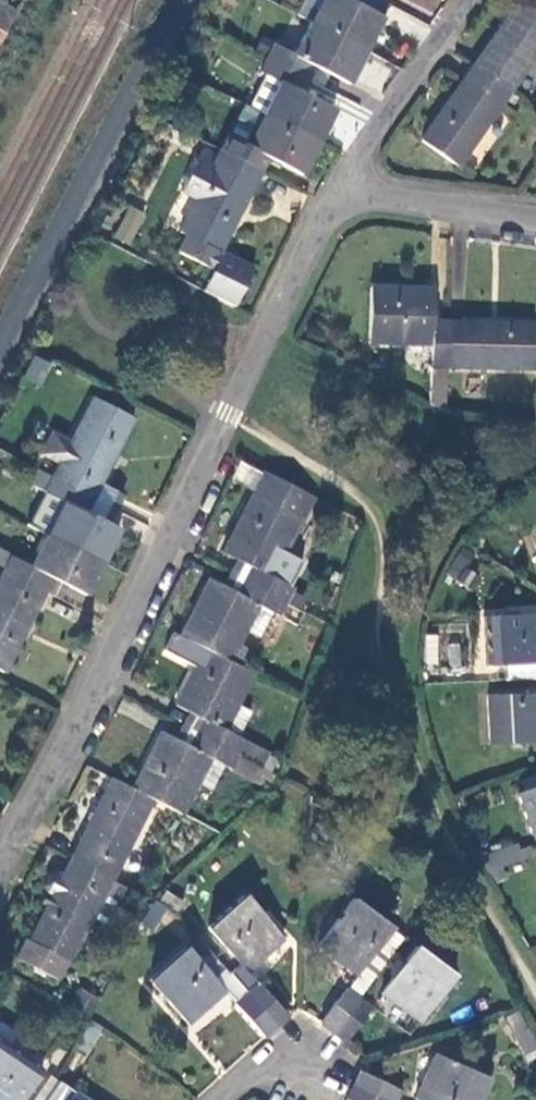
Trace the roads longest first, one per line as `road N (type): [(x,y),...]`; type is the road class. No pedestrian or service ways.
road 1 (residential): [(0,859),(335,194)]
road 2 (residential): [(335,194),(470,0)]
road 3 (residential): [(335,194),(535,221)]

